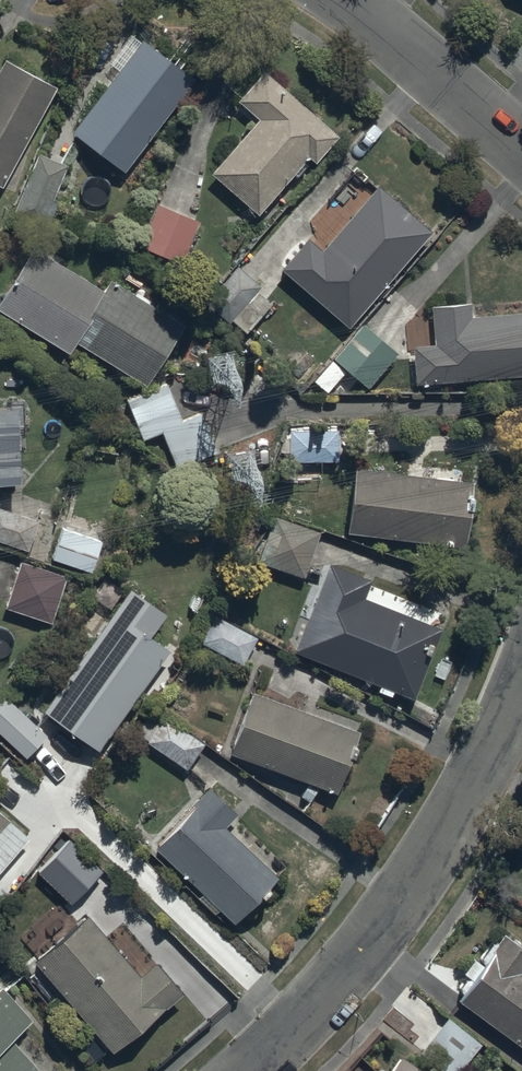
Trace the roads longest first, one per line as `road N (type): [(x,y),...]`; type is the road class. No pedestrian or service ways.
road 1 (residential): [(242,1070),(384,929),(487,784),(521,685)]
road 2 (residential): [(521,141),(351,0)]

